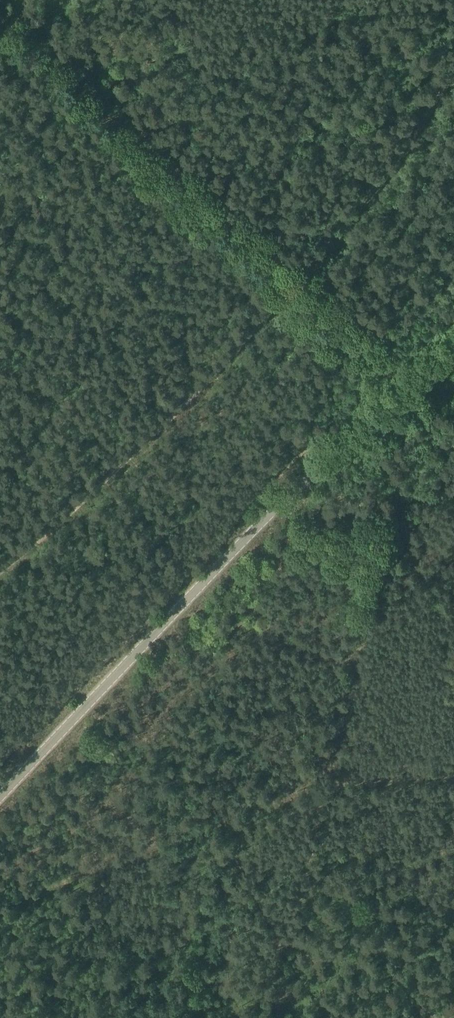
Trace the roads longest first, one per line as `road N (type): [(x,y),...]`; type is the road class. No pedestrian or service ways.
road 1 (track): [(0,570),(100,486),(266,316),(412,141),(453,63)]
road 2 (tertiary): [(0,797),(280,504),(453,354)]

